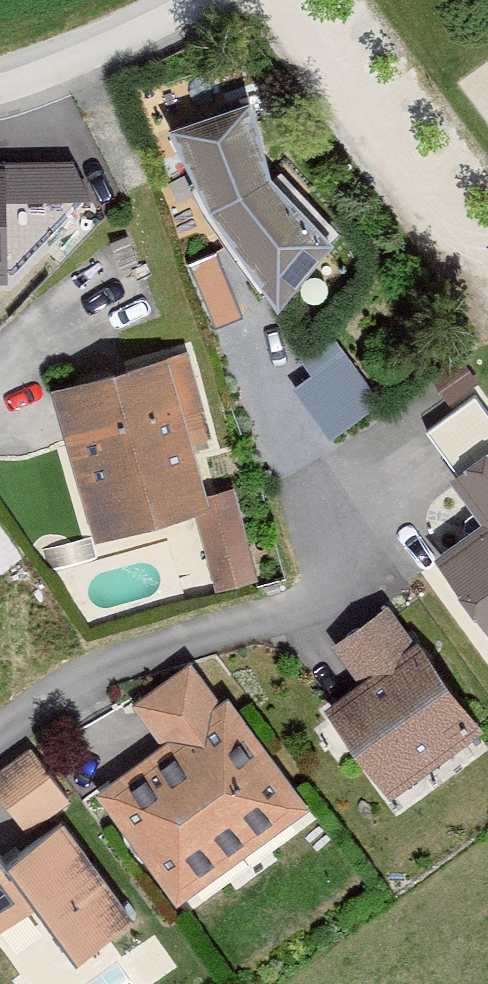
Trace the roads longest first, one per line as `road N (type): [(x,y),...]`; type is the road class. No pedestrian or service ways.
road 1 (unclassified): [(0,83),(148,28),(200,0)]

